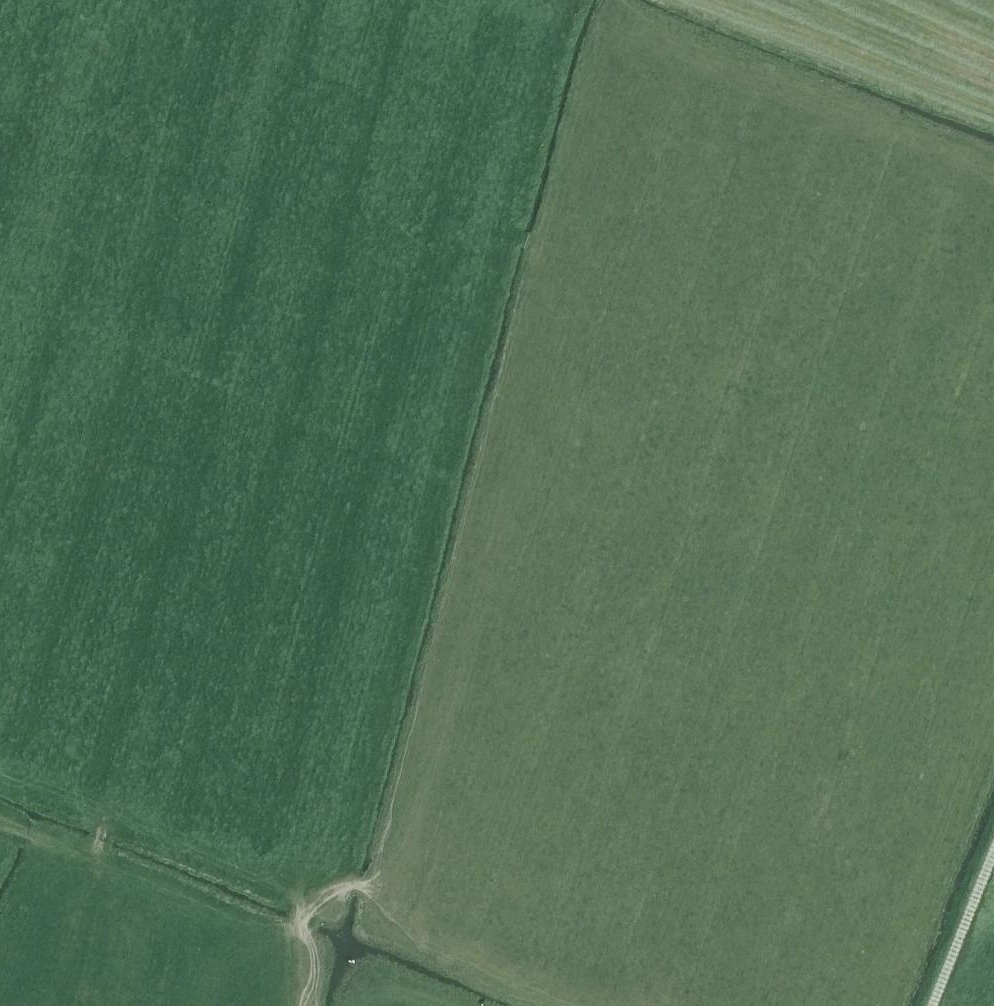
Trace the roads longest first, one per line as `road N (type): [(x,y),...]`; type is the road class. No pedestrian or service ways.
road 1 (track): [(993,850),(933,1005)]

